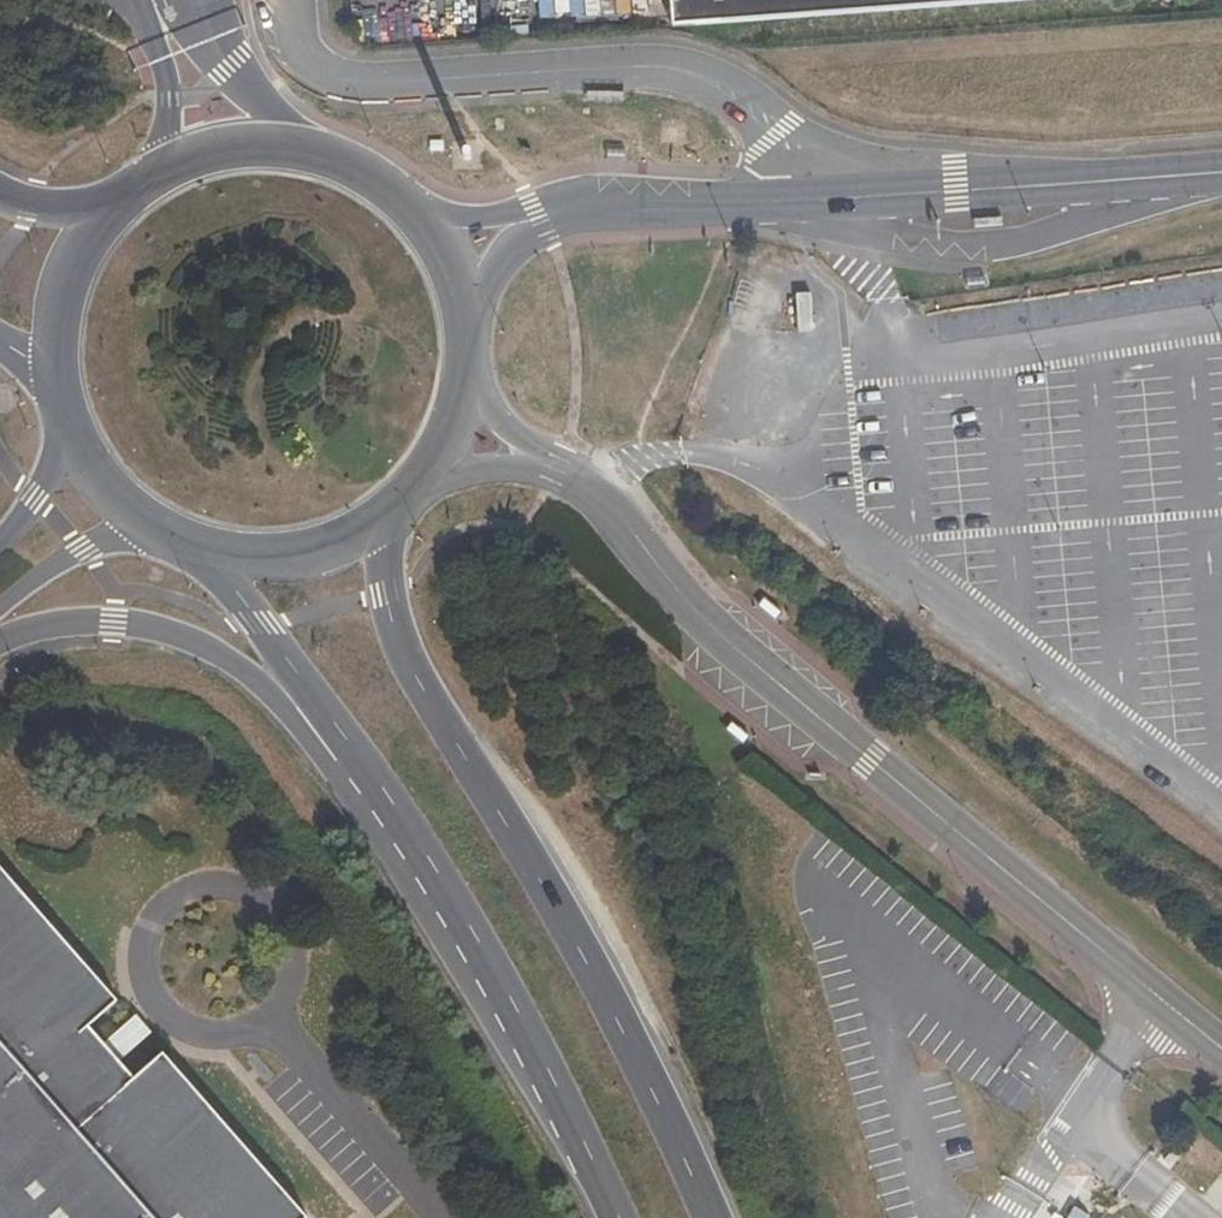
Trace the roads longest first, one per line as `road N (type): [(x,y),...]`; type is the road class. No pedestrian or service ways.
road 1 (tertiary): [(1221,1045),(757,670),(711,628),(620,512),(562,468)]
road 2 (primary): [(712,1217),(576,939),(414,671),(386,593),(375,508)]
road 3 (secondary): [(536,225),(596,205),(820,203),(1221,174)]
road 4 (primary): [(383,793),(473,936),(590,1150),(618,1217)]
road 5 (residential): [(0,638),(112,621),(215,650),(383,793)]
road 6 (primary): [(409,218),(371,183),(325,159),(274,148),(185,160),(114,206)]
road 7 (primary): [(204,541),(253,620),(383,793)]
road 8 (residential): [(0,612),(81,549),(157,523)]
road 9 (primary): [(114,206),(66,278),(56,372)]
road 10 (primary): [(204,541),(264,547),(323,536),(375,508)]
road 11 (tertiary): [(419,470),(562,468)]
road 12 (tertiary): [(562,468),(501,426),(456,376)]
road 13 (residential): [(71,432),(34,500),(0,539)]
road 14 (secondary): [(536,225),(409,218)]
road 15 (primary): [(71,432),(124,499),(157,523)]

